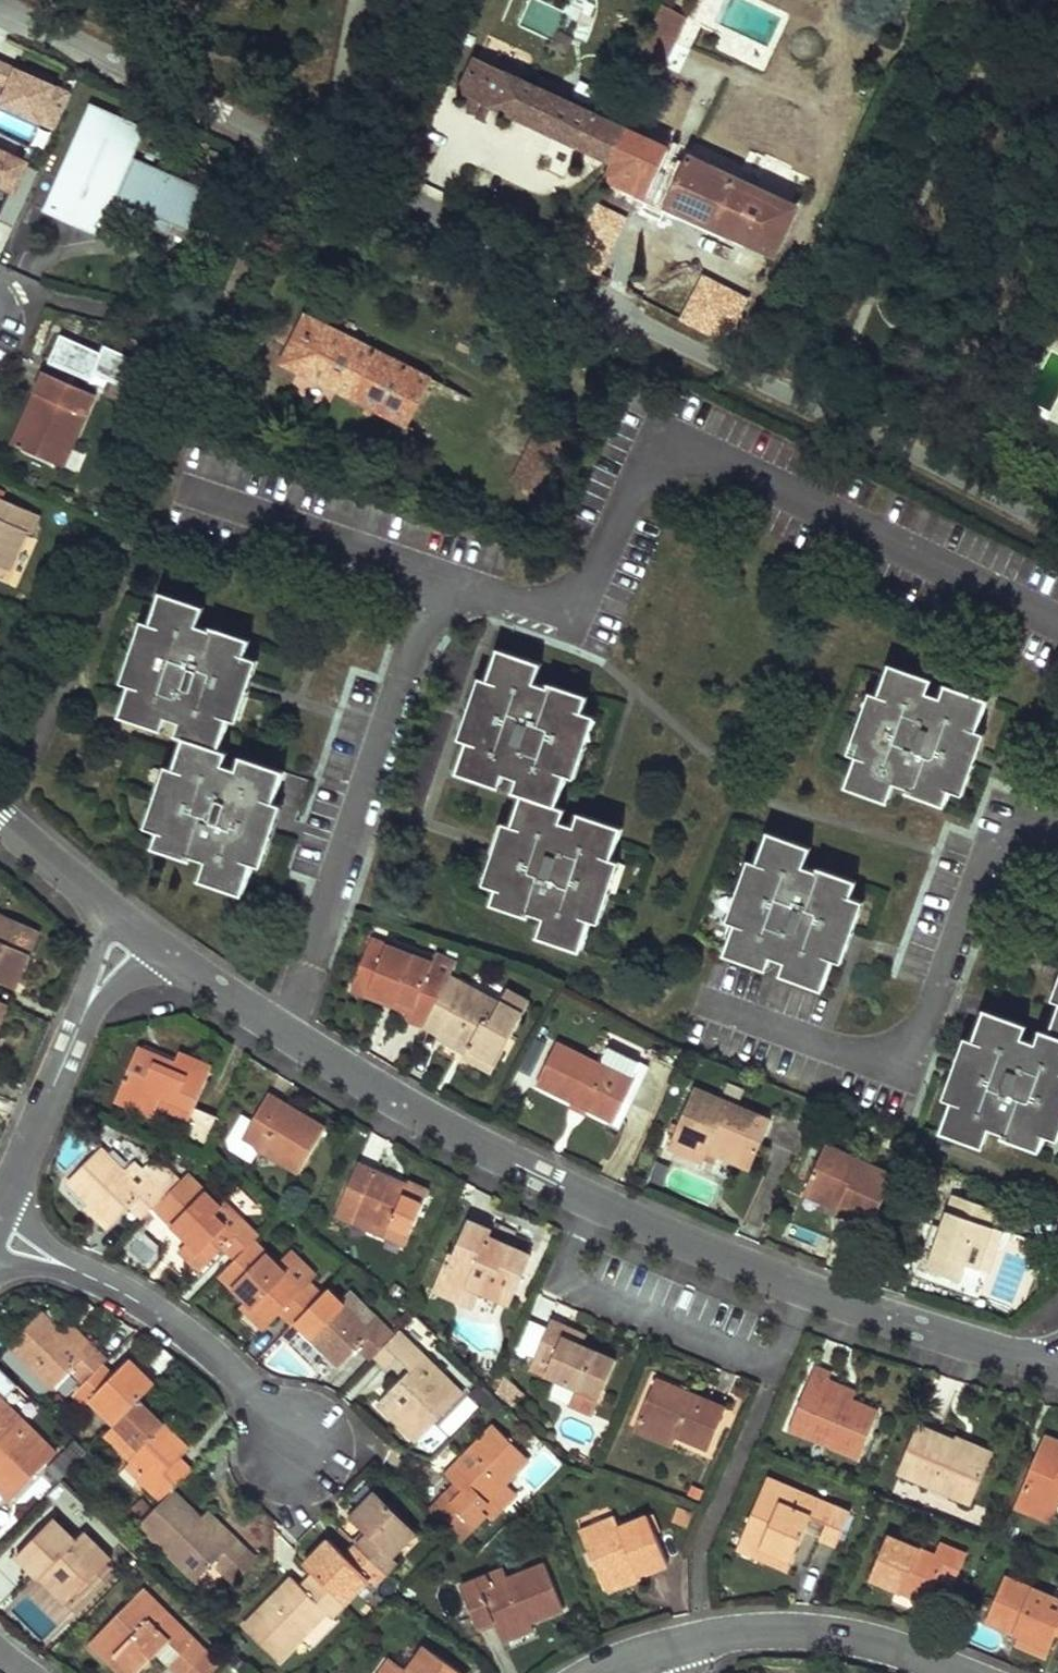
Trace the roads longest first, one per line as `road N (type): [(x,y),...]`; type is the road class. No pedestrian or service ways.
road 1 (residential): [(0,5),(1057,531)]
road 2 (residential): [(1057,1368),(801,1291),(584,1202),(472,1149),(135,930)]
road 3 (residential): [(0,1234),(187,1334),(256,1397),(297,1449)]
road 4 (residential): [(135,930),(88,1004),(0,1215)]
road 5 (residential): [(681,1647),(744,1635),(849,1640),(951,1672)]
road 6 (residential): [(135,930),(0,814)]

